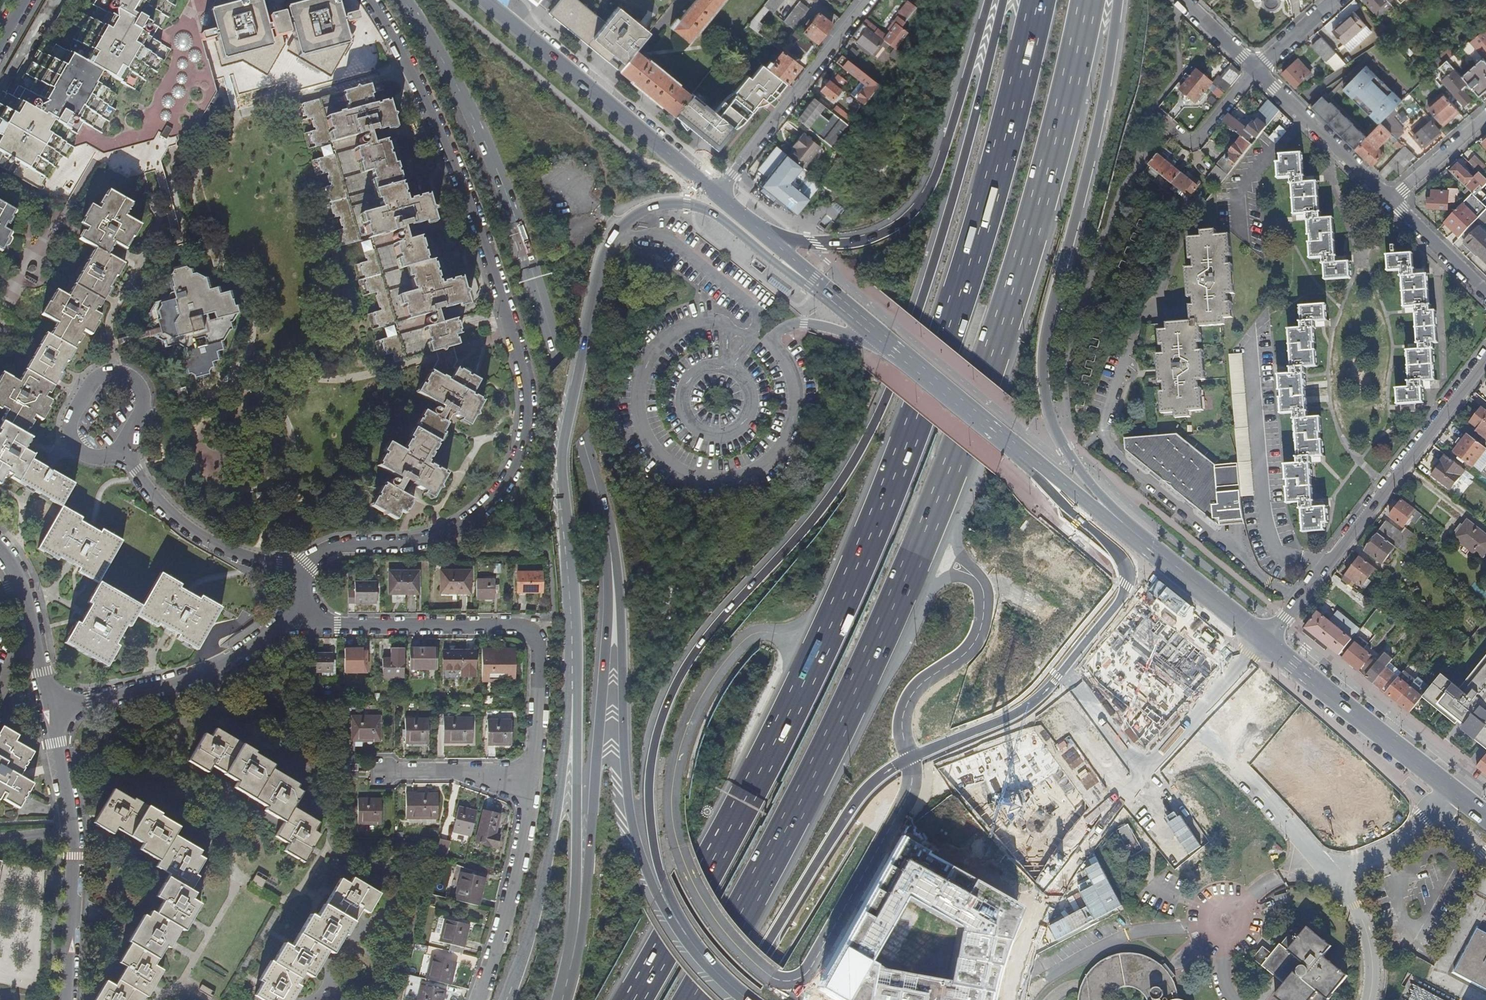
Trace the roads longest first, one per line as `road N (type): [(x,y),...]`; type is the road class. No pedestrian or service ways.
road 1 (motorway): [(1035,0),(985,200),(886,490),(774,736),(636,999)]
road 2 (motorway): [(691,999),(882,640),(952,461),(1030,218),(1086,0)]
road 3 (motorway): [(1003,0),(954,196),(866,441),(829,498),(693,655),(658,730),(648,779),(656,856),(692,949)]
road 4 (residential): [(370,0),(427,103),(478,224),(523,372),(527,425),(503,488),(473,517),(420,542),(332,548),(300,577)]
road 5 (primary): [(817,285),(687,204),(645,210),(606,242),(561,461),(573,695)]
road 6 (trunk): [(536,281),(595,495),(609,581),(589,871),(570,972)]
road 7 (primary): [(536,281),(610,520),(632,820),(658,902),(692,949)]
road 8 (motorway): [(1143,545),(1065,449),(1043,381),(1049,319),(1102,107),(1118,0)]
road 9 (primary): [(910,759),(1029,706),(1128,586),(1125,563),(1030,459)]
road 10 (residential): [(1266,642),(1090,828),(1043,898),(1006,999)]
road 11 (motorway): [(989,0),(944,153),(912,214),(860,241),(771,239)]
road 12 (residential): [(297,623),(526,631),(536,645),(531,774)]
road 13 (residential): [(1485,361),(1266,642)]
road 14 (primary): [(403,0),(496,164),(536,281)]
road 15 (unclassified): [(573,695),(544,880),(506,999)]
road 16 (motorway): [(734,999),(851,808),(873,781),(910,759)]
road 17 (residential): [(49,706),(74,834),(66,999)]
road 18 (primary): [(1485,817),(1266,642)]
road 19 (trunk): [(573,695),(570,972)]
road 20 (primary): [(1030,459),(817,285)]
road 21 (residential): [(49,706),(188,677),(297,623)]
road 22 (primary): [(718,194),(526,34)]
road 23 (residential): [(867,0),(718,194)]
road 24 (residential): [(531,774),(507,906),(476,999)]
road 25 (residential): [(121,447),(153,494),(195,532),(300,577)]
road 26 (residential): [(1256,71),(1392,201)]
road 27 (residential): [(0,546),(24,594),(49,706)]
road 28 (primary): [(1266,642),(1143,545)]
road 29 (residential): [(384,770),(531,774)]
road 30 (primary): [(1143,545),(1030,459)]
road 31 (residential): [(1256,71),(1192,144),(1157,116)]
road 32 (residential): [(1392,201),(1485,296)]
road 33 (residential): [(1392,201),(1485,119)]
road 34 (residential): [(92,379),(67,426),(73,444),(99,455),(121,447)]

